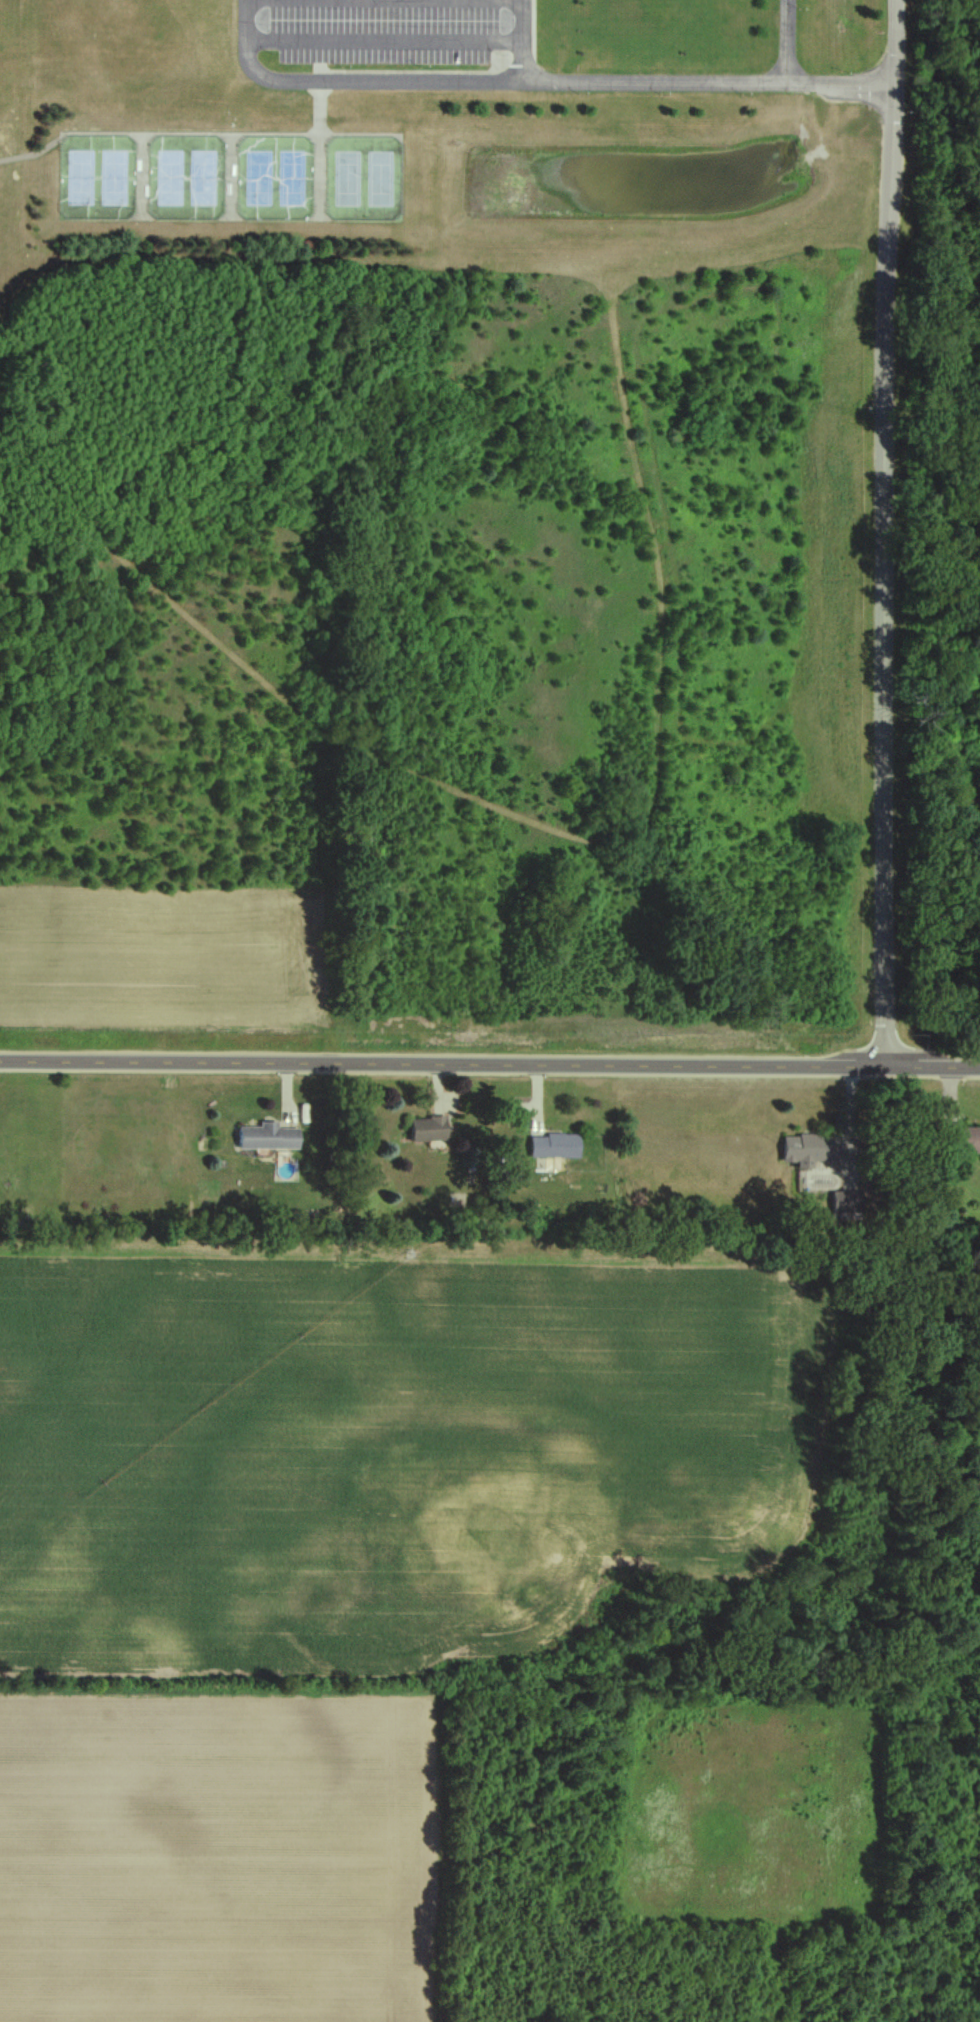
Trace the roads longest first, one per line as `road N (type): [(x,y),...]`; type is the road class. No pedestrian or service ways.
road 1 (residential): [(888,1068),(887,86),(898,49),(898,0)]
road 2 (tertiary): [(979,1068),(0,1062)]

